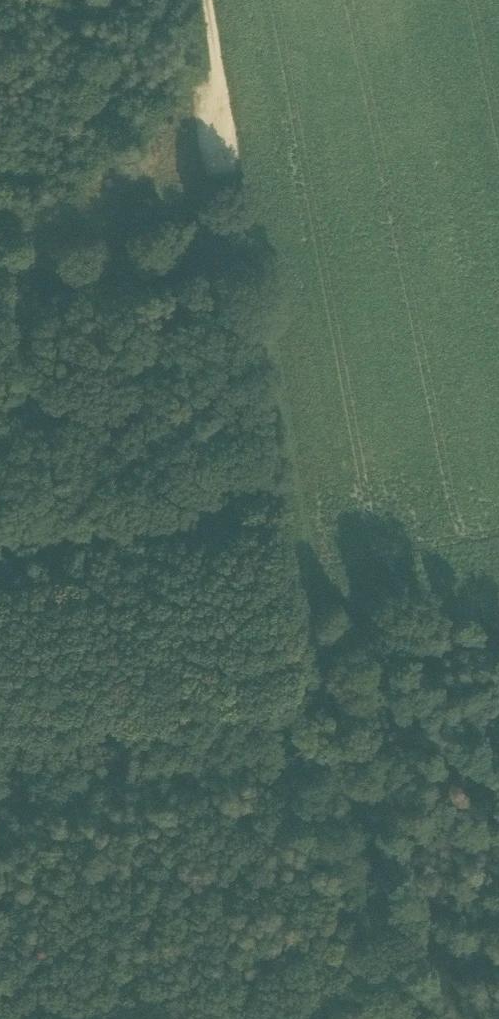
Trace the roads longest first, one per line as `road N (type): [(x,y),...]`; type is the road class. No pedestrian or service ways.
road 1 (track): [(0,805),(354,757)]
road 2 (track): [(302,497),(0,544)]
road 3 (track): [(207,0),(225,87),(220,164),(199,239)]

